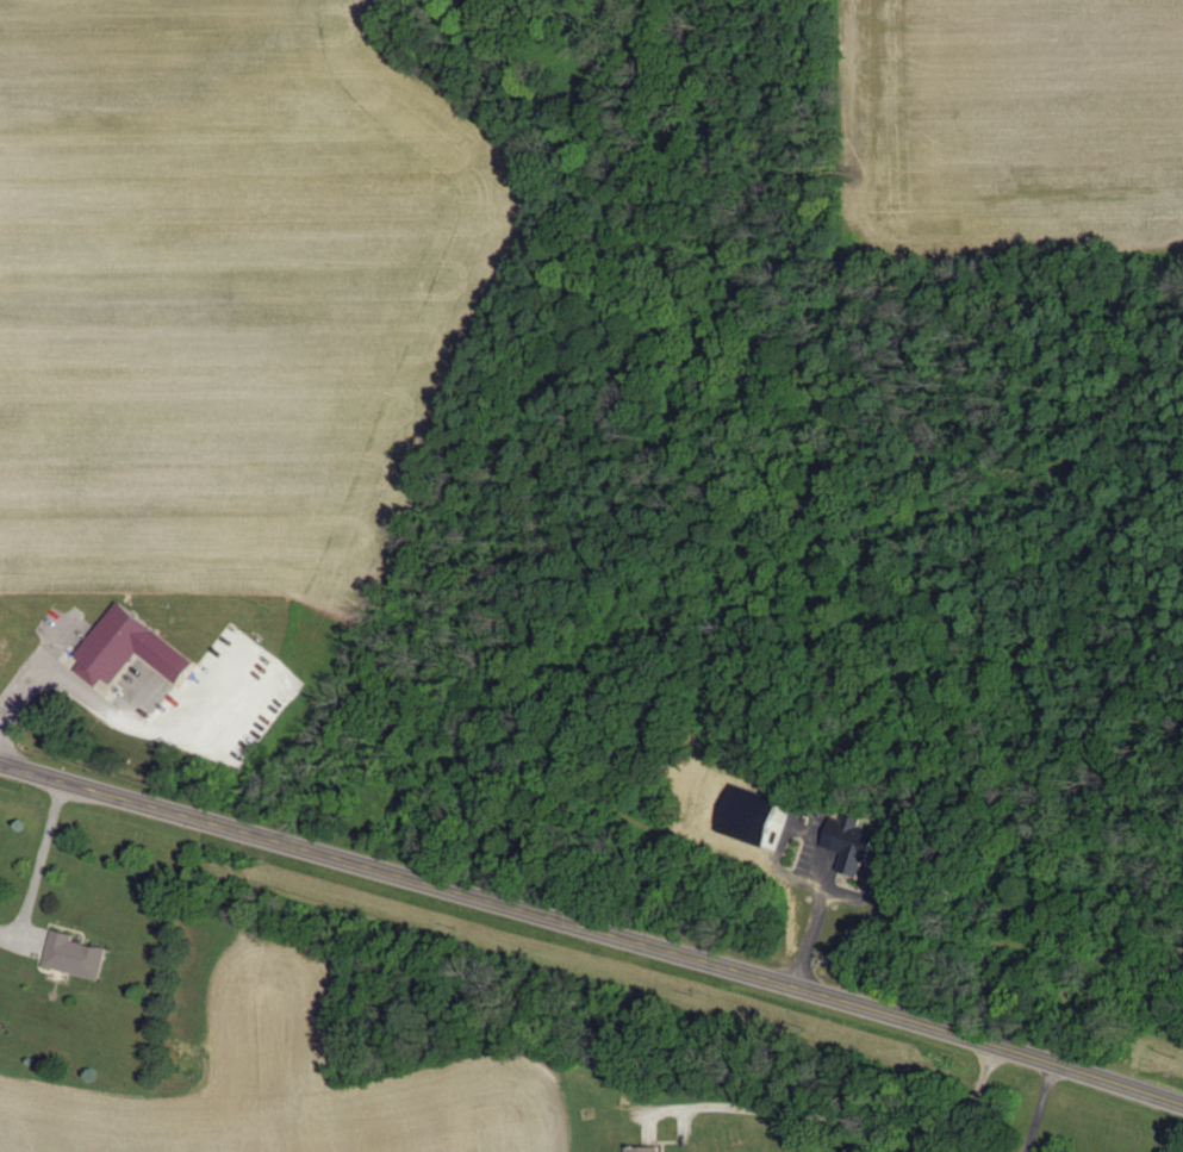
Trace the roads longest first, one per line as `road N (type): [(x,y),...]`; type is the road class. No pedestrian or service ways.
road 1 (primary): [(1182,1109),(867,1008),(0,764)]

